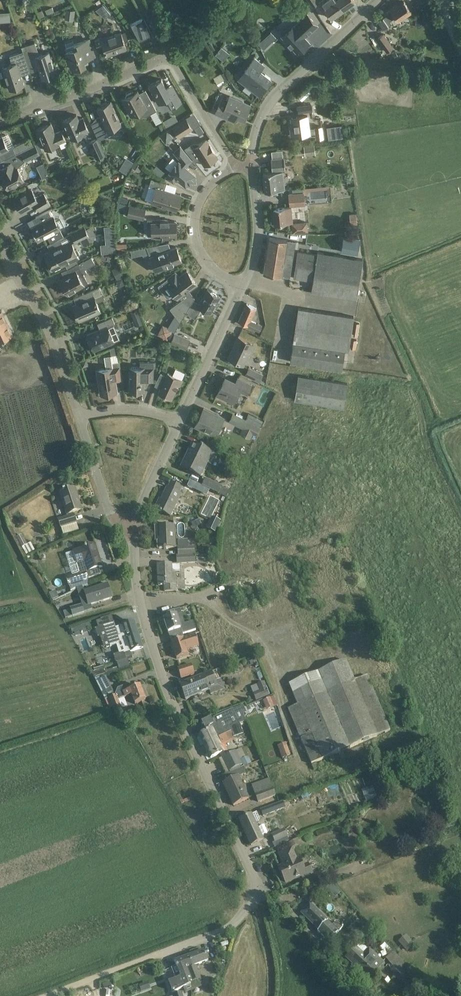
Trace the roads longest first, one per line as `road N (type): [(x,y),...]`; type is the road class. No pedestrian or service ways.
road 1 (unclassified): [(257,892),(171,706),(137,594),(128,534)]
road 2 (residential): [(251,172),(255,136),(274,97),(379,0)]
road 3 (unclassified): [(83,420),(0,249)]
road 4 (residential): [(0,125),(169,60)]
road 5 (residential): [(236,284),(205,266),(194,219),(197,199),(235,166)]
road 6 (residential): [(178,424),(236,300),(236,284)]
road 7 (unclassified): [(356,995),(283,903),(257,892)]
road 8 (residential): [(235,166),(169,60)]
road 9 (unclassified): [(128,534),(107,507),(83,420)]
road 10 (residential): [(236,284),(248,281),(257,249),(251,172)]
road 11 (unclassified): [(158,957),(228,930),(257,892)]
road 12 (residential): [(128,534),(178,424)]

